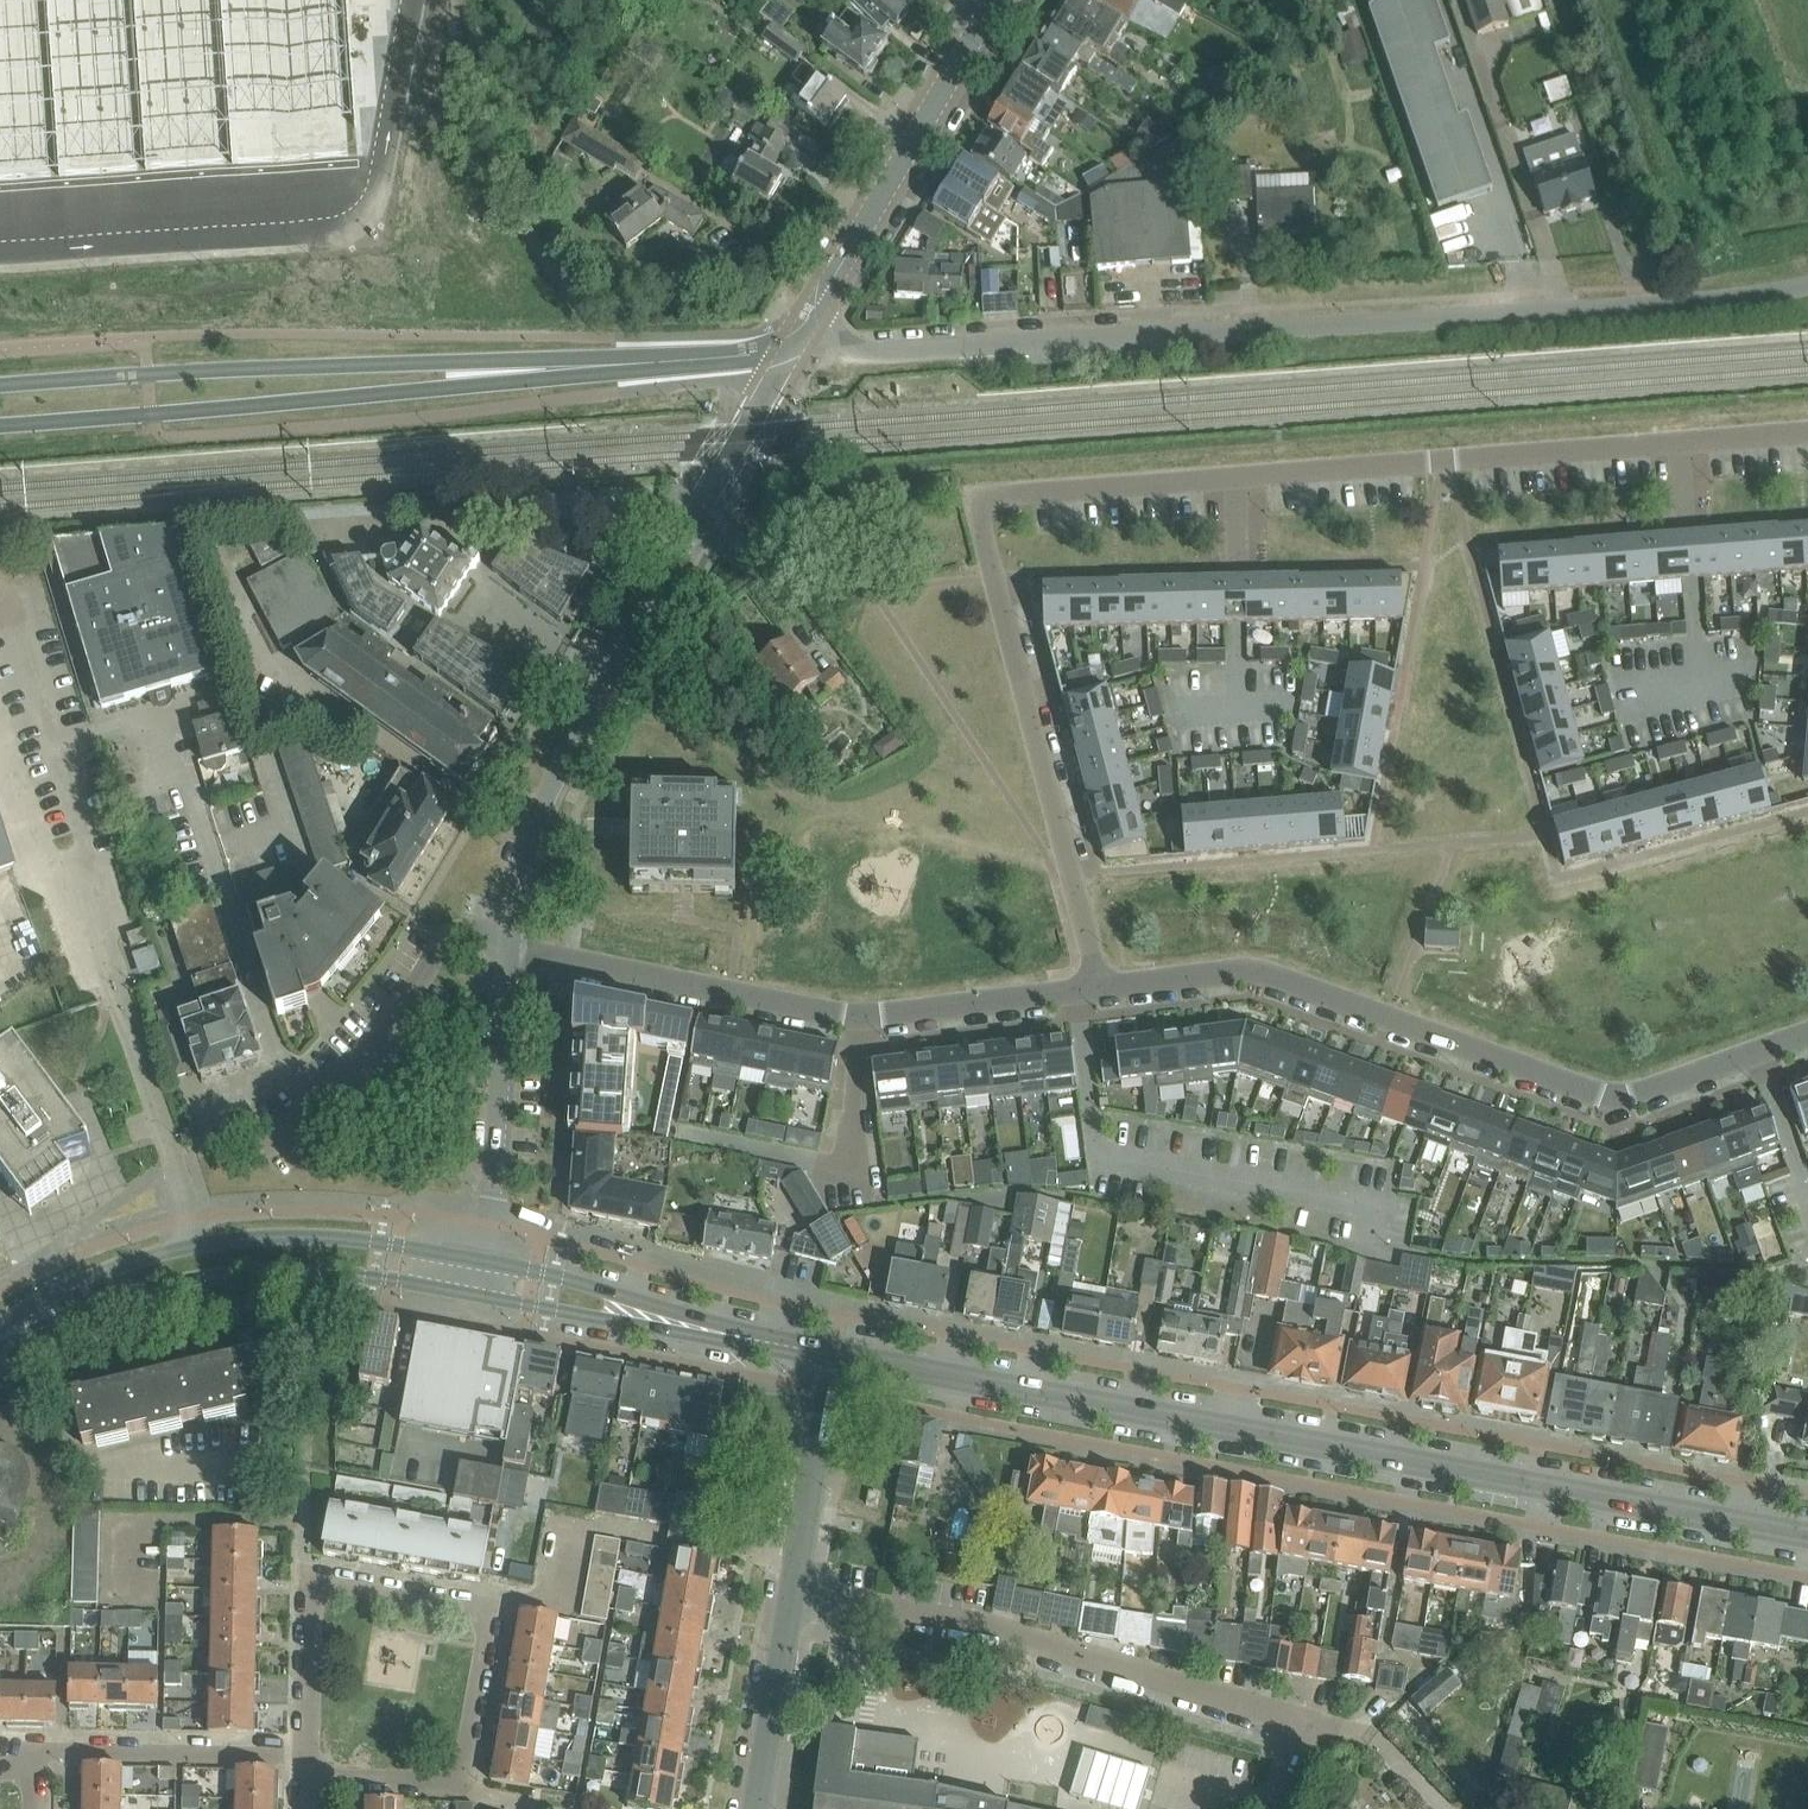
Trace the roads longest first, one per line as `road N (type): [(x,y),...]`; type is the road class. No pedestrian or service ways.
road 1 (residential): [(1101,986),(994,576),(983,525),(992,501),(1011,493),(1807,433)]
road 2 (unclassified): [(813,316),(853,348),(875,353),(1744,298),(1807,286)]
road 3 (secondary): [(1807,1536),(832,1354)]
road 4 (residential): [(1807,1033),(1619,1098),(1255,971),(1101,986)]
road 5 (residential): [(306,1758),(308,1609),(315,1592),(346,1582),(475,1611),(487,1642),(460,1781),(306,1782)]
road 6 (residential): [(1101,986),(861,1016),(508,946)]
road 7 (residential): [(1299,1722),(1000,1631),(791,1594)]
road 8 (secondary): [(481,1261),(340,1238),(197,1245),(92,1276),(47,1298),(8,1332)]
road 9 (secondary): [(8,1332),(129,1295),(232,1275),(344,1274),(475,1295)]
road 10 (unclassified): [(508,946),(544,793),(695,523)]
road 11 (unclassified): [(813,316),(995,0)]
road 12 (secondary): [(832,1354),(481,1261)]
road 13 (secondary): [(475,1295),(832,1354)]
road 14 (unclassified): [(265,1148),(411,999),(447,935),(484,934),(508,946)]
road 15 (unclassified): [(481,1261),(508,946)]
road 16 (residential): [(36,1751),(306,1758)]
road 17 (residential): [(791,1594),(832,1354)]
road 18 (residential): [(754,1808),(791,1594)]

